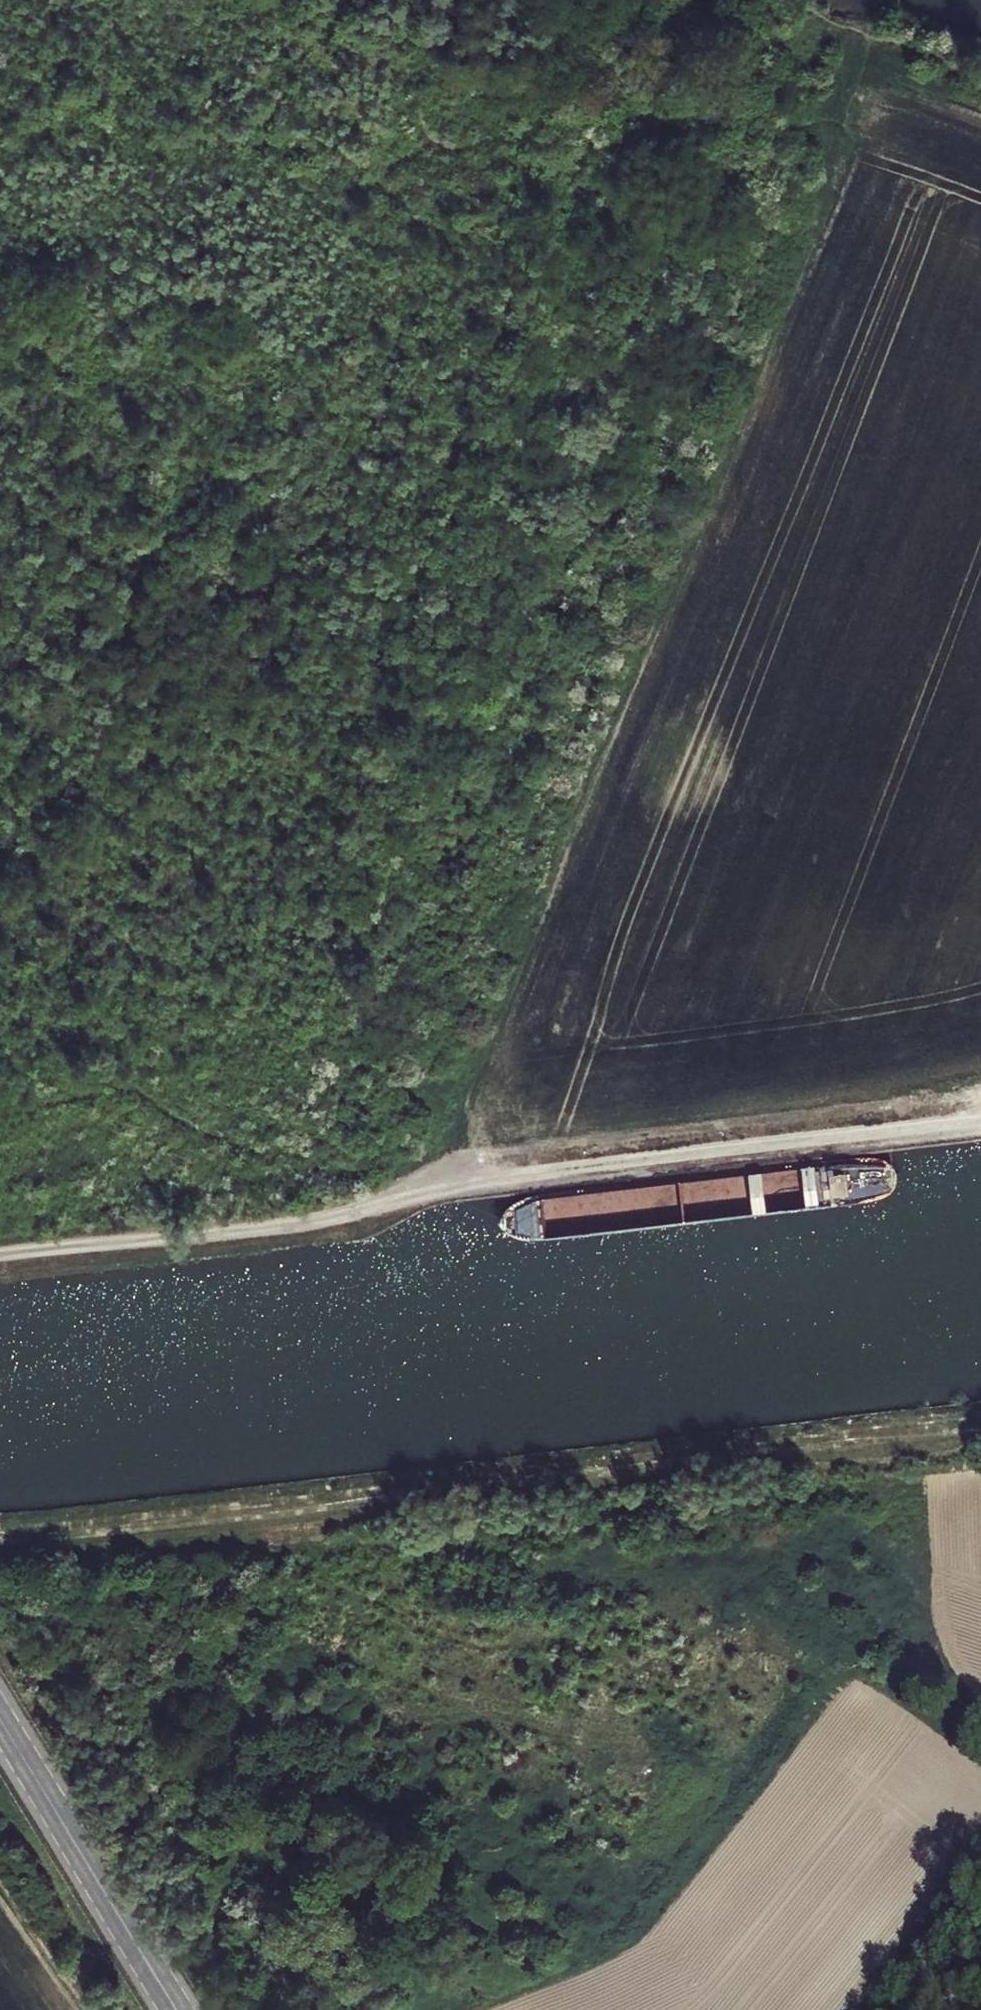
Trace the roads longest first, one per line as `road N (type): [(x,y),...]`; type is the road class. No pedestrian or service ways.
road 1 (tertiary): [(0,1727),(178,2009)]

